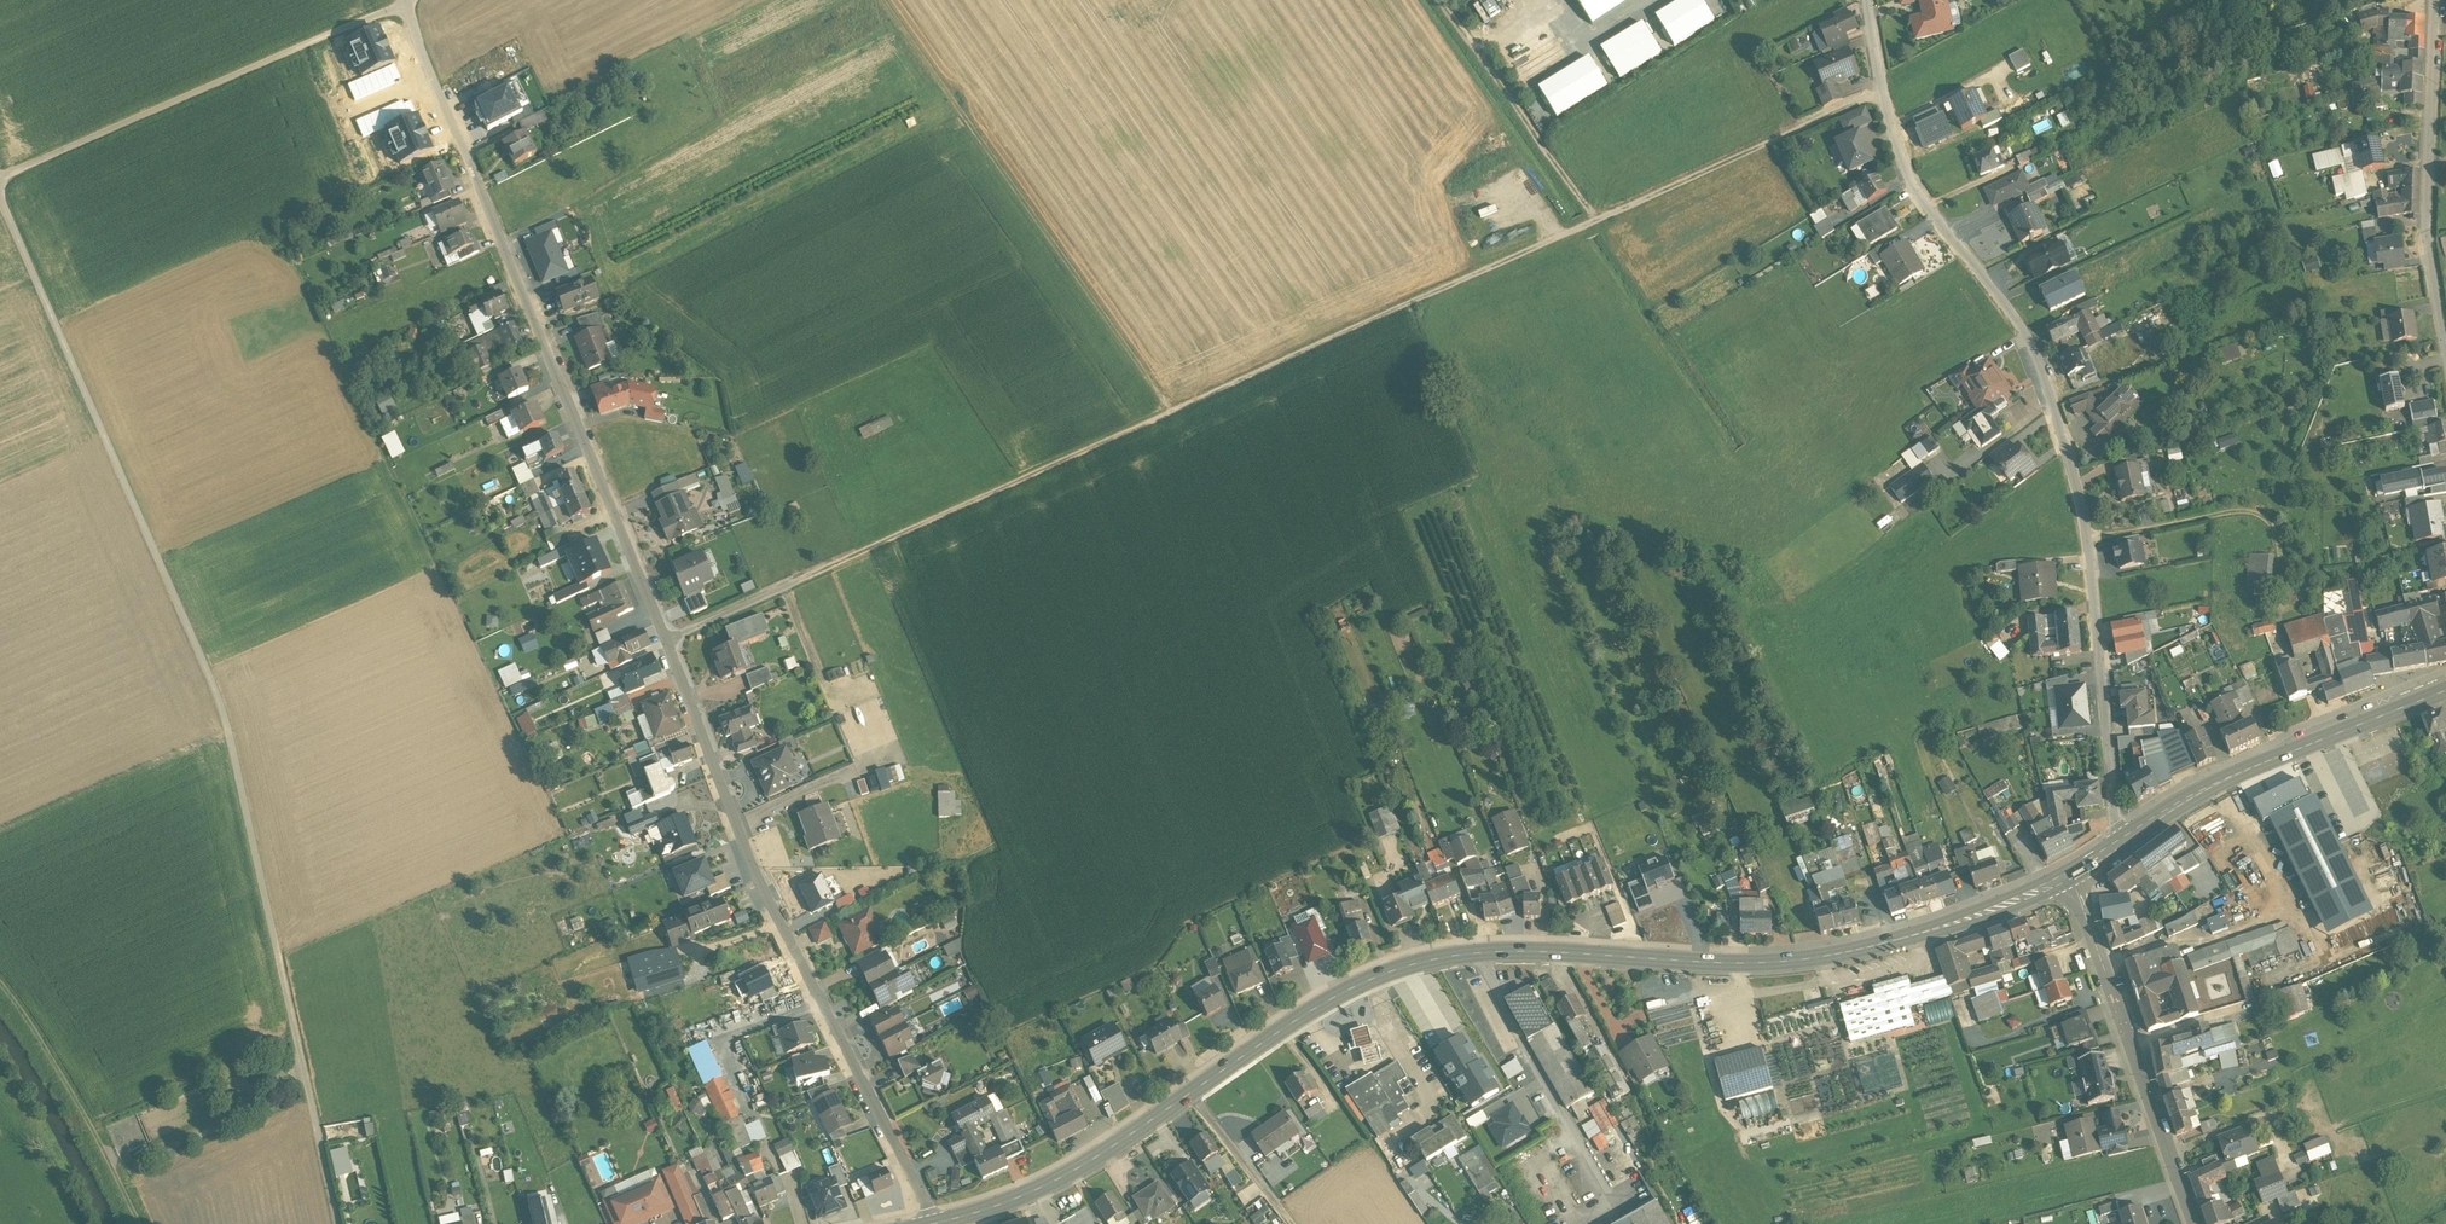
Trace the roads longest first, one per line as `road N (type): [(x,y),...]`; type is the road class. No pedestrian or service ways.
road 1 (primary): [(938,1223),(1029,1194),(1112,1149),(1285,1027),(1399,968),(1524,952),(1737,964),(1820,958),(1962,920),(2071,875)]
road 2 (residential): [(938,1223),(771,901),(447,112)]
road 3 (track): [(0,197),(226,717),(338,1223)]
road 4 (residential): [(1869,0),(1885,91),(1913,181),(2035,344),(2080,479),(2124,840)]
road 5 (track): [(792,587),(1596,220)]
road 6 (track): [(1174,414),(888,0)]
road 7 (track): [(408,0),(0,177)]
road 8 (residential): [(2195,1223),(2071,875)]
road 9 (unclassified): [(2436,0),(2425,251),(2445,364)]
road 10 (primary): [(2124,840),(2214,784),(2445,690)]
road 11 (track): [(1885,91),(1596,220)]
road 12 (track): [(0,979),(92,1117),(144,1223)]
road 13 (track): [(2087,539),(2252,512),(2275,533),(2282,616)]
road 14 (track): [(1596,220),(1441,0)]

